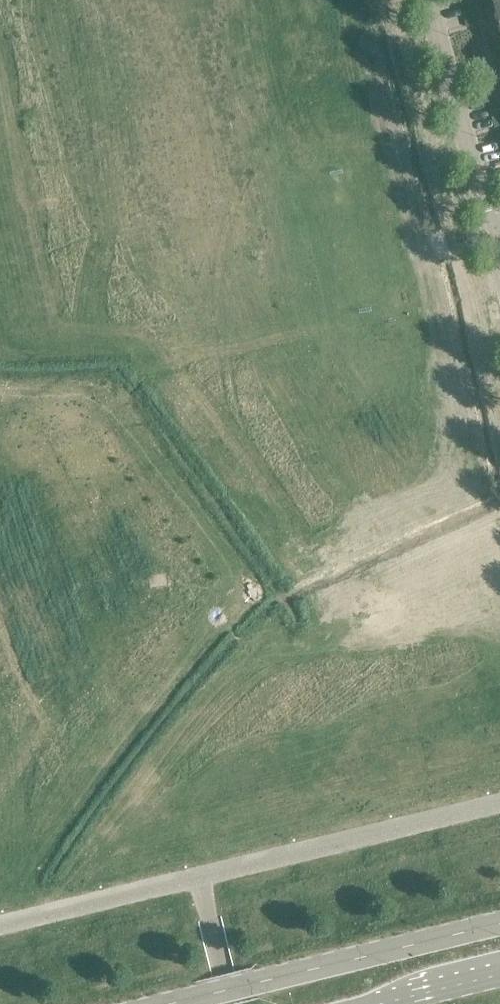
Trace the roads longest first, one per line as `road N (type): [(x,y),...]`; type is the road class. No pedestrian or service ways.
road 1 (secondary): [(499,925),(173,1003)]
road 2 (unclassified): [(499,280),(426,0)]

